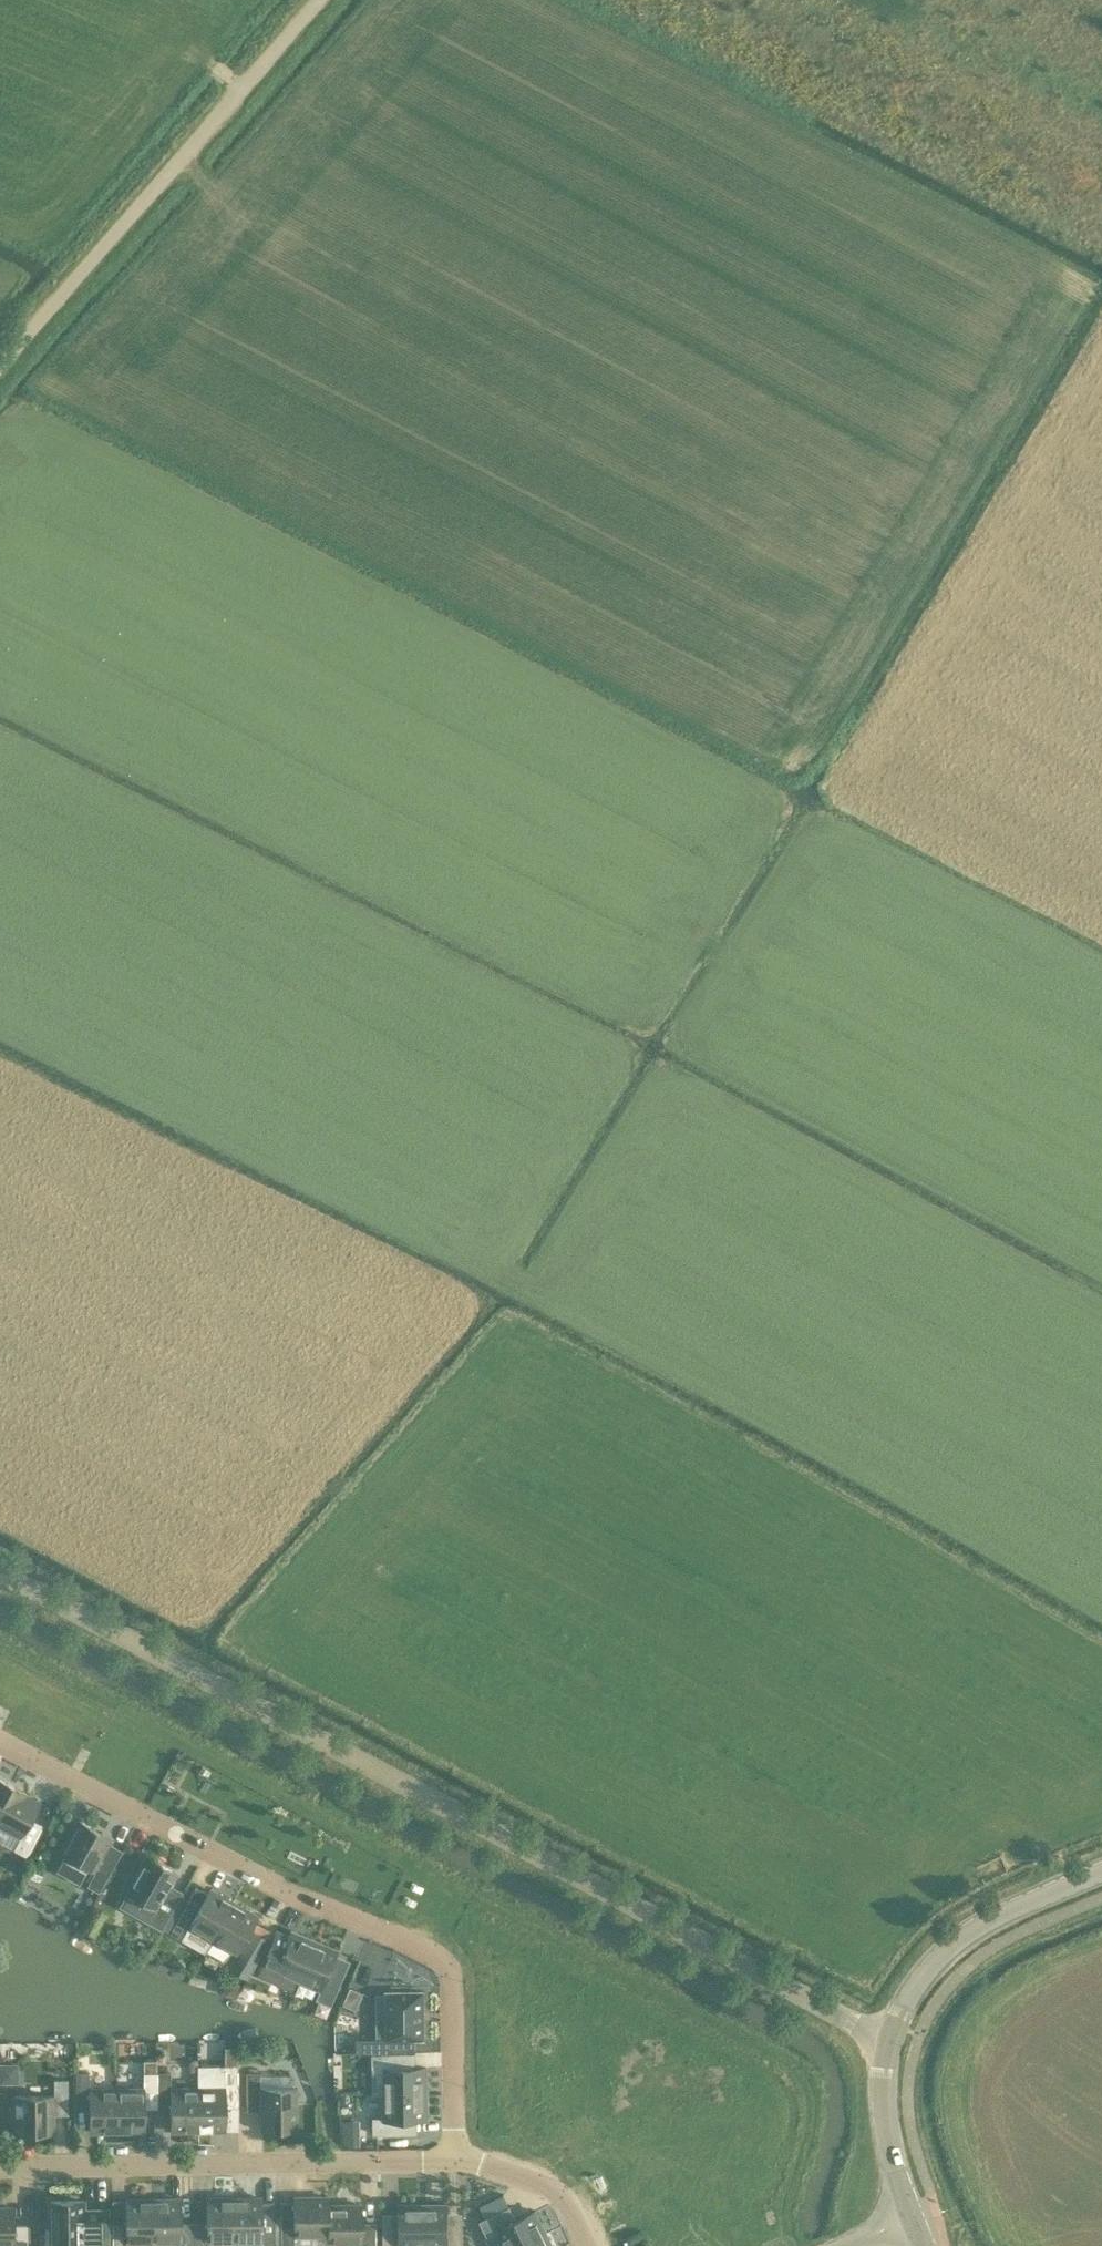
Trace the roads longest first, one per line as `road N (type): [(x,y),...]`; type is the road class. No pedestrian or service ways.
road 1 (unclassified): [(886,2039),(0,1574)]
road 2 (residential): [(452,2164),(450,1986),(437,1961),(0,1745)]
road 3 (unclassified): [(0,370),(323,0)]
road 4 (residential): [(452,2164),(0,2167)]
road 5 (tertiary): [(886,2039),(931,1961),(1016,1906),(1101,1871)]
road 6 (tertiary): [(910,2215),(882,2115),(886,2039)]
road 7 (residential): [(588,2245),(570,2214),(532,2178),(499,2164),(452,2164)]

